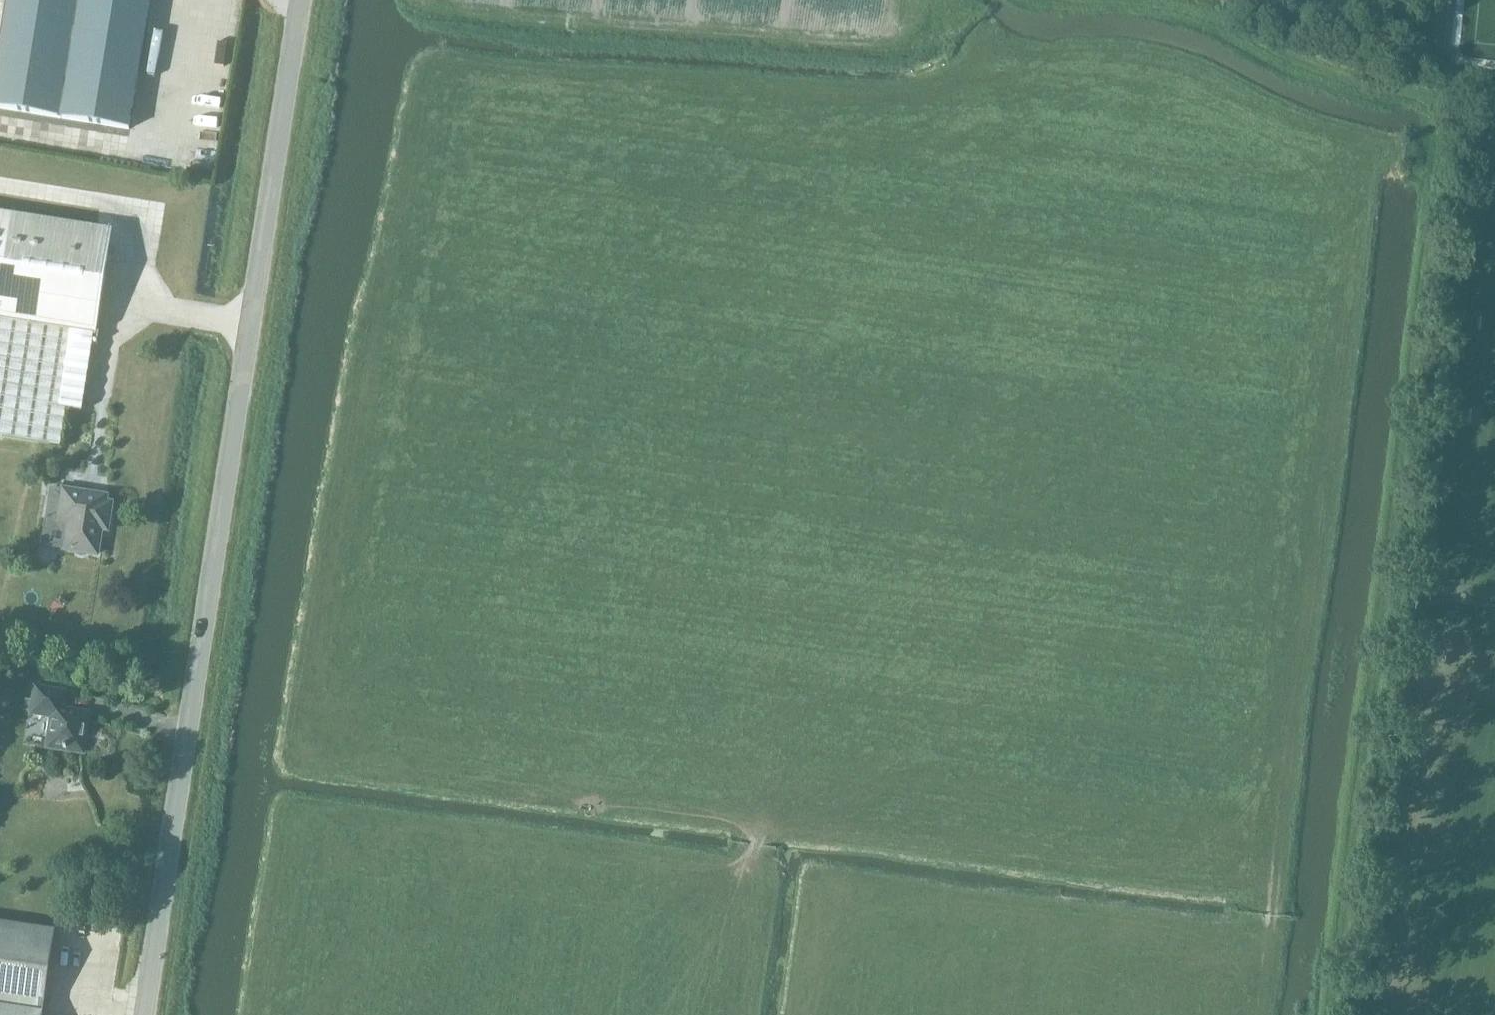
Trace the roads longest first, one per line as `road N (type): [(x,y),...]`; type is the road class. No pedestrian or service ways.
road 1 (unclassified): [(300,0),(144,1014)]

